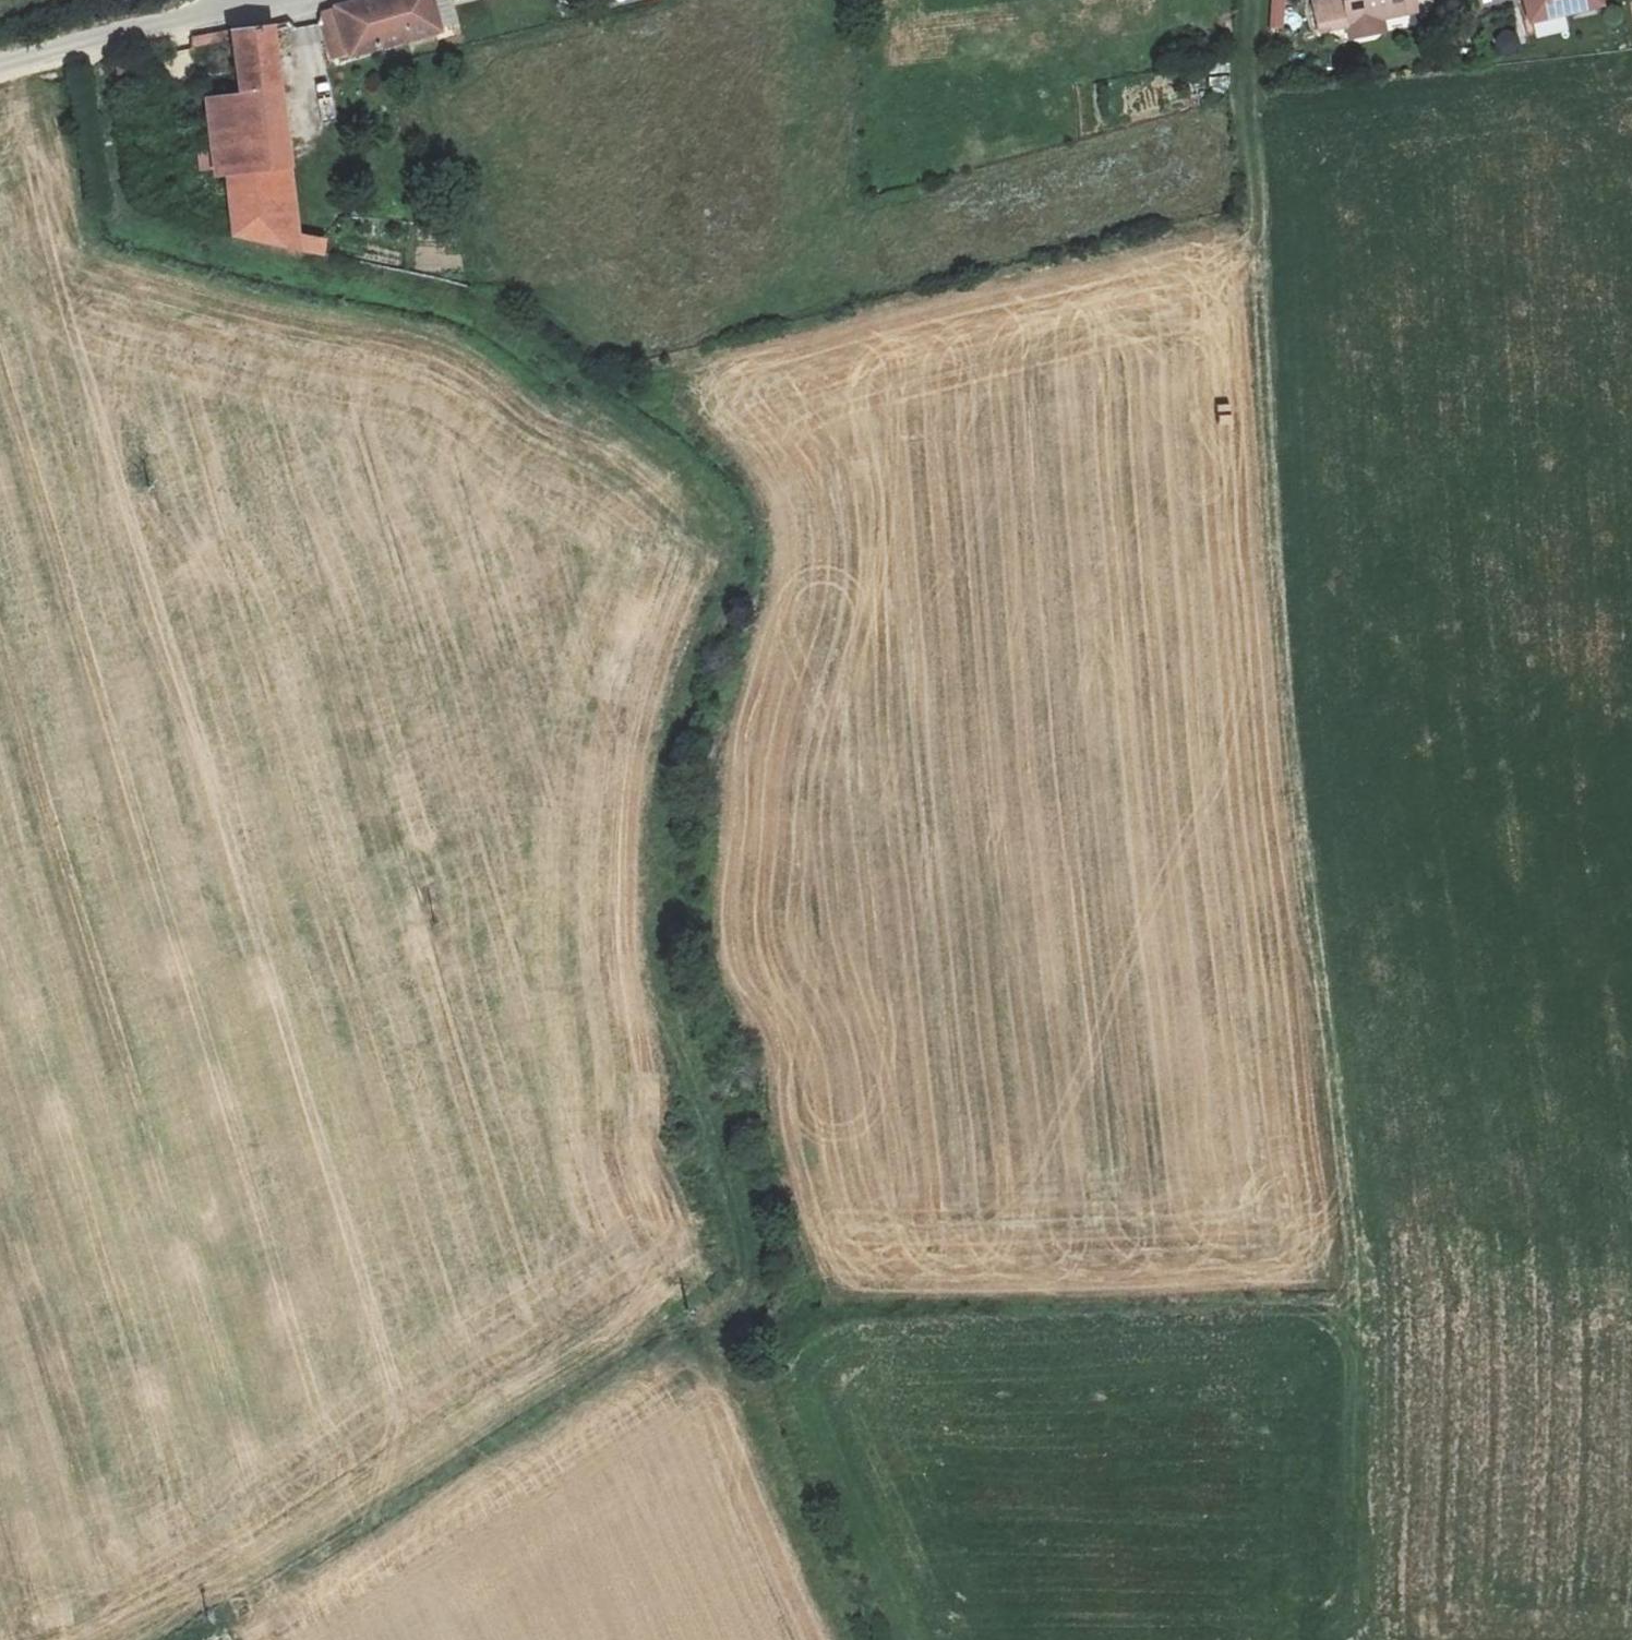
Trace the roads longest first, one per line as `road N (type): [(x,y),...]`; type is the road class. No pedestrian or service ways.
road 1 (unclassified): [(0,68),(262,0)]
road 2 (track): [(1253,0),(1252,242)]

